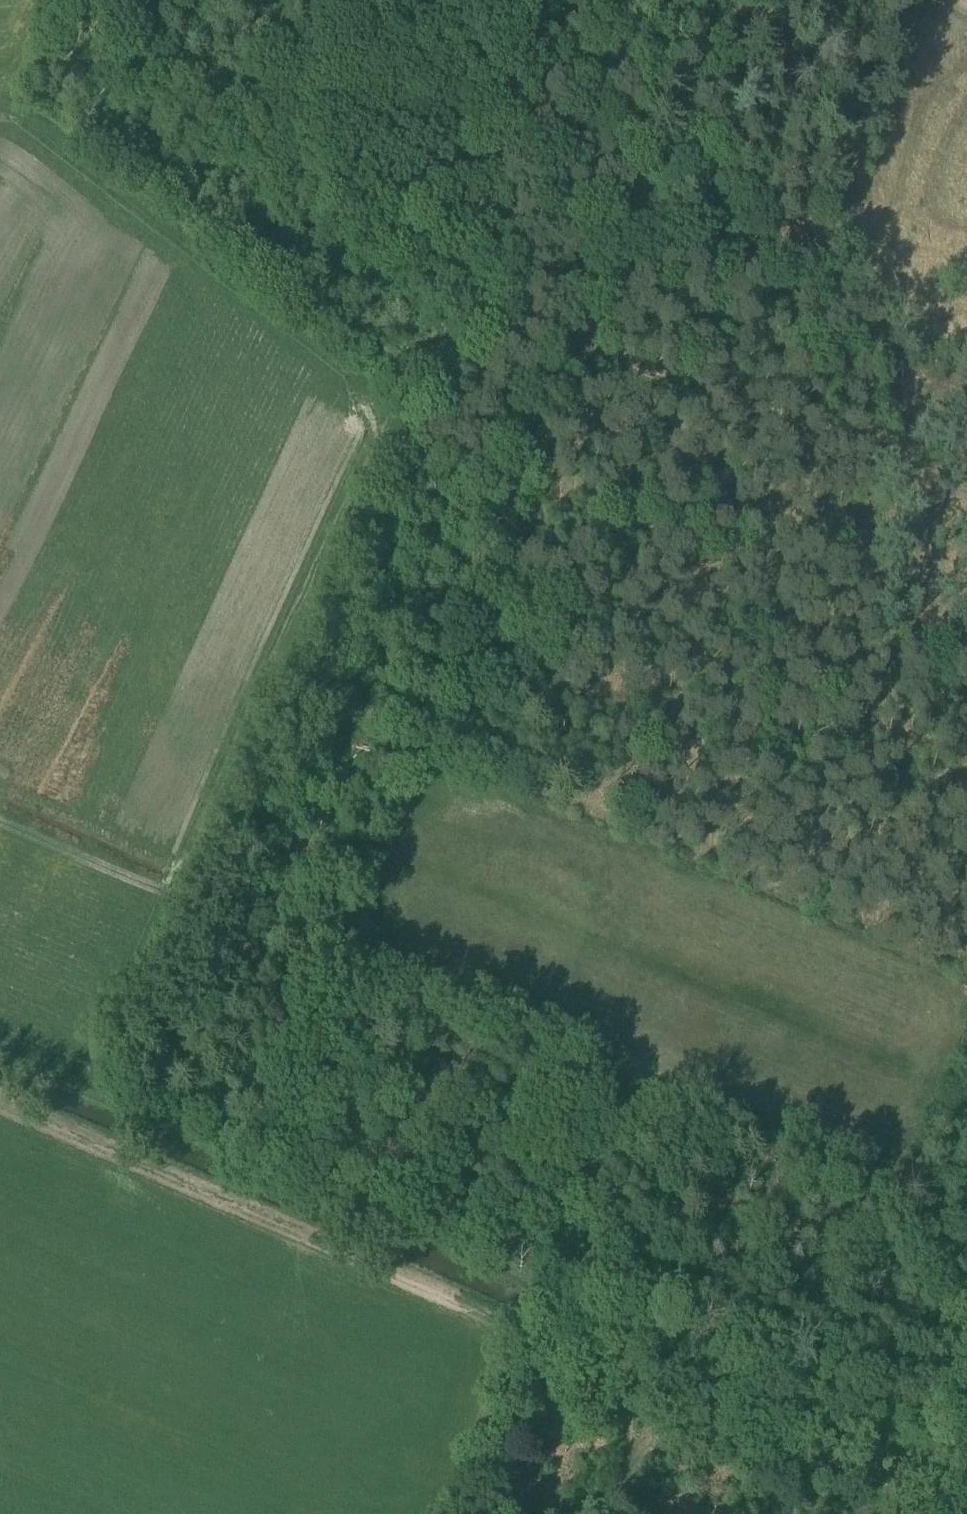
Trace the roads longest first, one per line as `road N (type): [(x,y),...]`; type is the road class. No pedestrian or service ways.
road 1 (unclassified): [(555,1330),(0,1096)]
road 2 (track): [(966,1510),(617,1358)]

